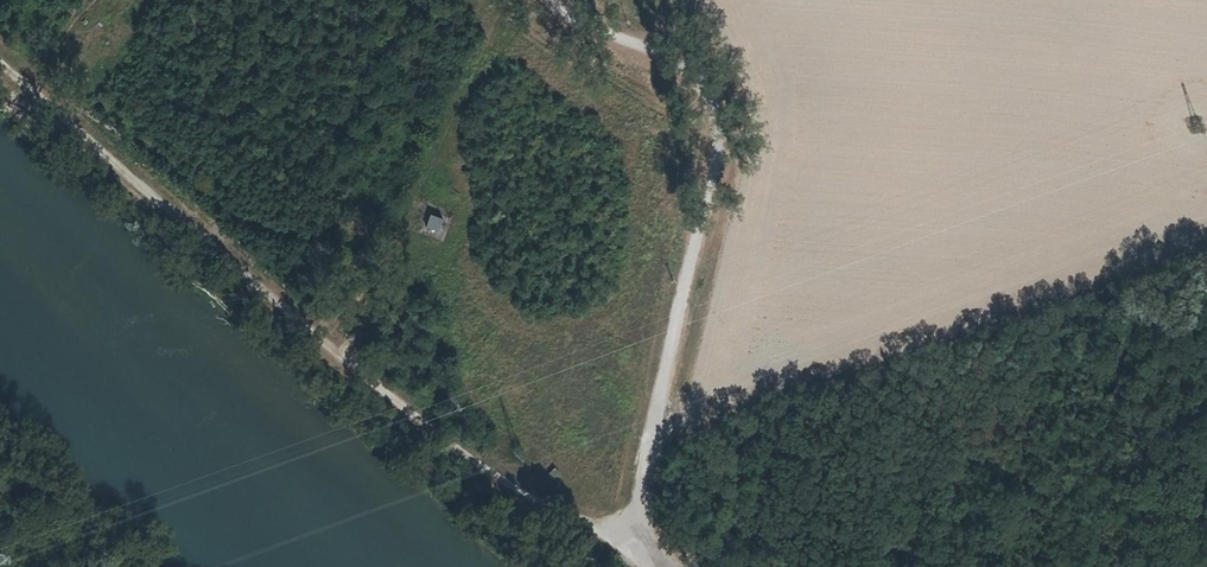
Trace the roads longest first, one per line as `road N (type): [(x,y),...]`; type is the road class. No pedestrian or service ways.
road 1 (track): [(0,63),(451,446),(497,481),(630,538),(653,566)]
road 2 (track): [(558,0),(703,84),(717,109),(700,238),(643,447),(630,538)]

